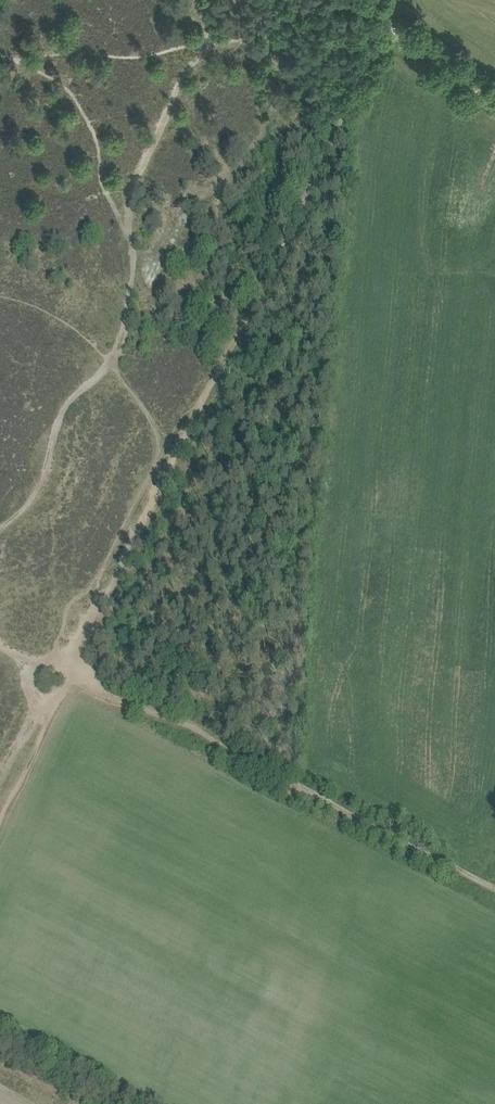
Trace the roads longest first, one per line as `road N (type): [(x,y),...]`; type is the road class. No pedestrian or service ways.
road 1 (track): [(394,31),(290,217),(177,453)]
road 2 (track): [(177,453),(71,674)]
road 3 (track): [(71,674),(0,819)]
road 4 (track): [(494,103),(394,31)]

